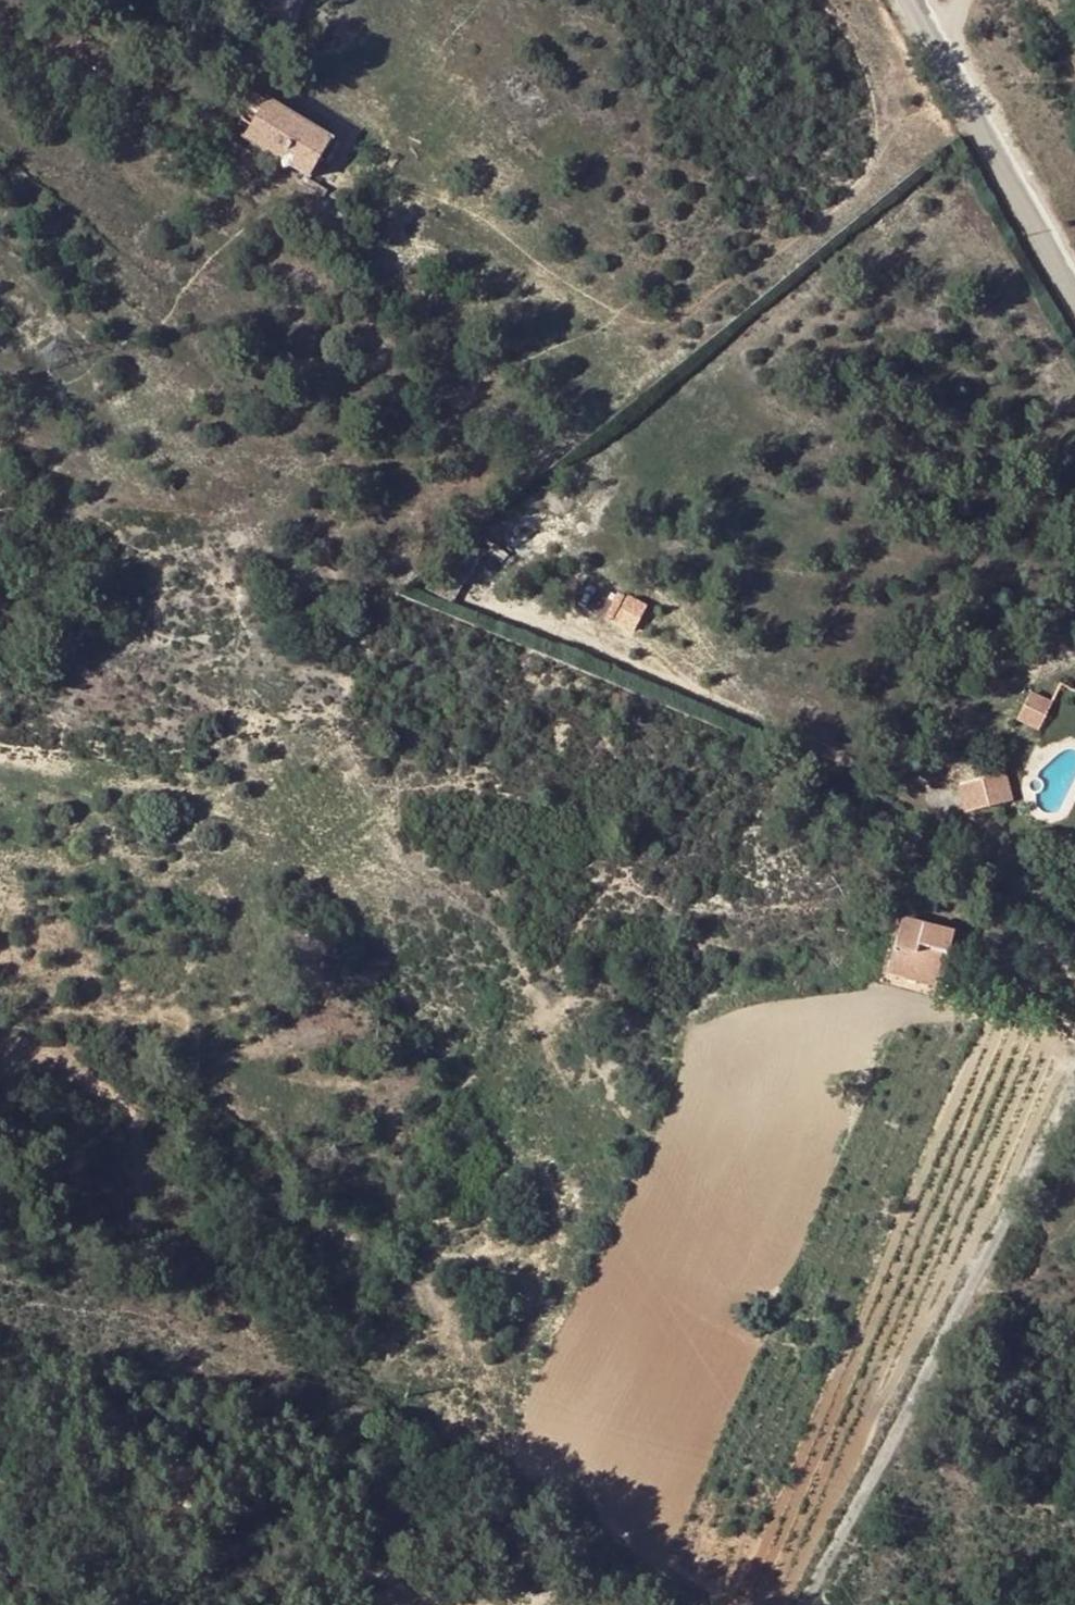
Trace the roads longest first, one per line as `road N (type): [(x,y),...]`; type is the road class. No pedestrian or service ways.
road 1 (unclassified): [(923,0),(1074,279)]

